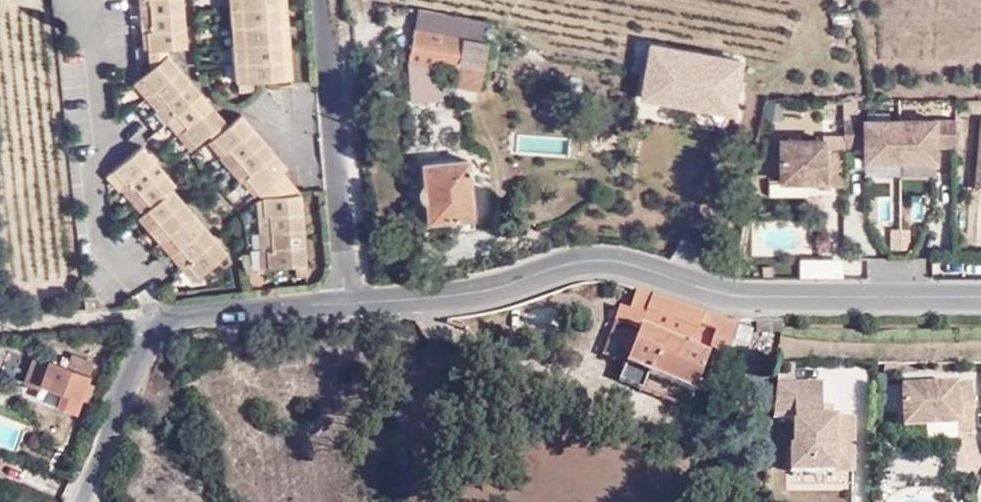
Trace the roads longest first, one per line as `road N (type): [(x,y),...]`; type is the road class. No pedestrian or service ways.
road 1 (tertiary): [(980,297),(755,297),(598,261),(484,291),(346,303)]
road 2 (tertiary): [(346,303),(195,311),(160,321),(84,501)]
road 3 (residential): [(326,0),(346,303)]

